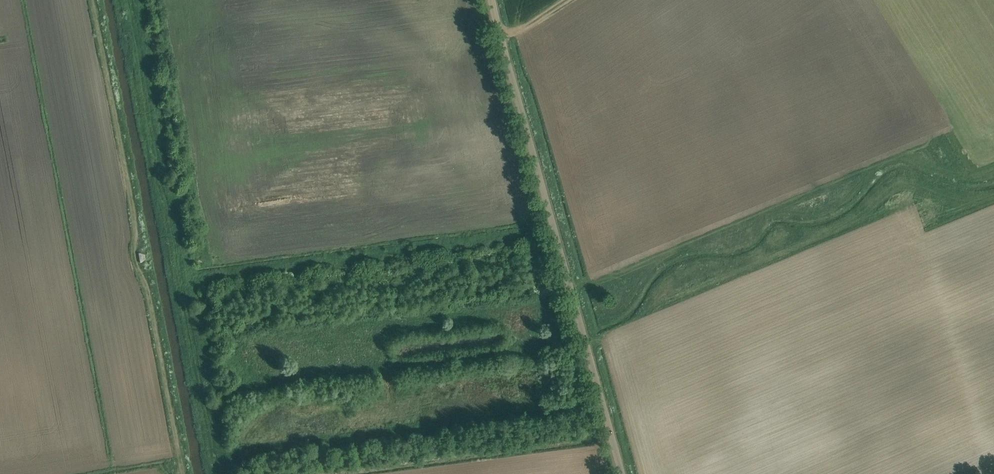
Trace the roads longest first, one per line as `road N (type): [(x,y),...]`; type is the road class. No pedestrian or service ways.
road 1 (unclassified): [(622,473),(492,0)]
road 2 (track): [(93,0),(134,259),(182,473)]

